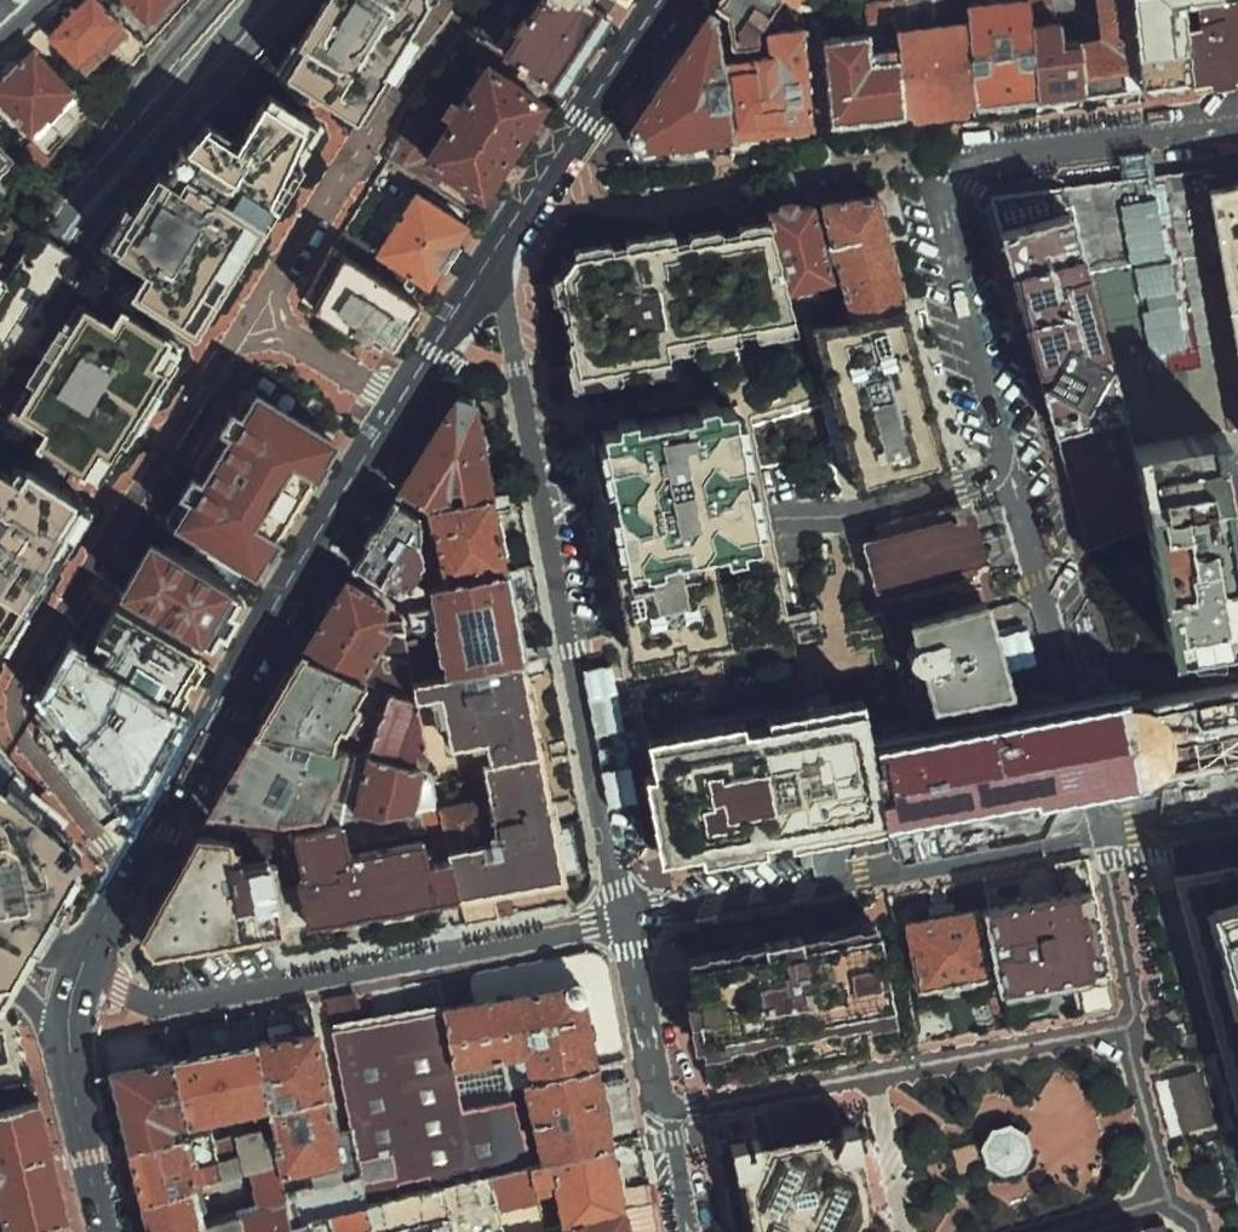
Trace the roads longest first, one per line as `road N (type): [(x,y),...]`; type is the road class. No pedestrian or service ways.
road 1 (residential): [(1100,813),(1011,473),(949,202),(951,177),(975,162),(1237,126)]
road 2 (residential): [(283,333),(259,334),(221,359),(21,707),(23,732),(38,757),(131,875)]
road 3 (residential): [(489,264),(504,305),(622,920)]
road 4 (residential): [(85,962),(123,992),(170,1004),(622,920)]
road 5 (secondary): [(399,405),(315,539),(131,875)]
road 6 (residential): [(622,920),(1105,834)]
road 7 (residential): [(664,1114),(1130,1025)]
road 8 (primary): [(0,372),(71,251),(287,0)]
road 9 (residential): [(283,333),(293,300),(448,45)]
road 10 (secondary): [(669,0),(489,264)]
road 11 (residential): [(1040,1231),(1170,1195),(1130,1025)]
road 12 (primary): [(255,0),(95,178)]
road 13 (unclassified): [(219,0),(136,100),(95,178)]
road 14 (residential): [(664,1114),(622,920)]
road 15 (secondary): [(67,1037),(106,1231)]
road 16 (residential): [(1130,1025),(1129,970),(1105,834)]
road 17 (primary): [(95,178),(0,329)]
road 18 (secondary): [(489,264),(399,405)]
road 19 (residential): [(1237,787),(1100,813)]
road 20 (residential): [(399,405),(283,333)]
road 21 (residential): [(1105,834),(1237,821)]
road 22 (residential): [(688,1231),(664,1114)]

